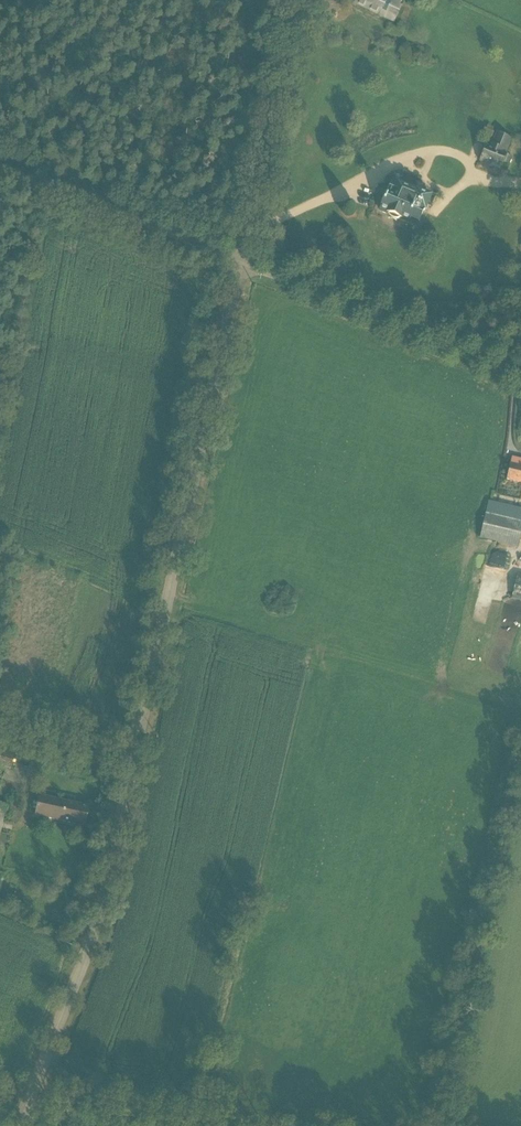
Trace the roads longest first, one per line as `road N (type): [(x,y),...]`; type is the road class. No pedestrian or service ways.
road 1 (tertiary): [(241,259),(89,947),(18,1125)]
road 2 (secondary): [(520,376),(241,259)]
road 3 (track): [(249,232),(422,154),(457,154),(470,178),(440,208)]
road 4 (secondary): [(241,259),(0,160)]
road 5 (track): [(249,232),(297,0)]
road 6 (track): [(0,710),(136,747)]

